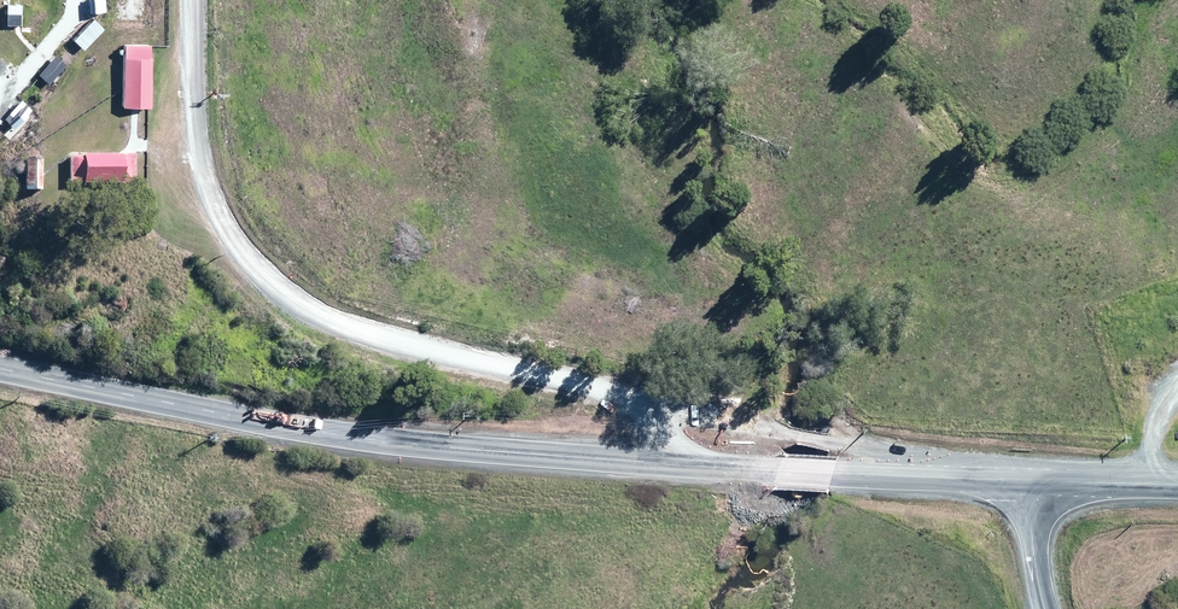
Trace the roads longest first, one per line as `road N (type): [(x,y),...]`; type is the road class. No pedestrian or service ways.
road 1 (unclassified): [(662,408),(375,337),(329,321),(270,284),(222,222),(197,154),(190,0)]
road 2 (tertiary): [(659,463),(330,434),(0,369)]
road 3 (unclassified): [(948,478),(899,456),(662,408)]
road 4 (tertiary): [(948,478),(659,463)]
road 5 (tertiary): [(1177,485),(1030,481)]
road 6 (unclassified): [(1044,608),(1030,481)]

